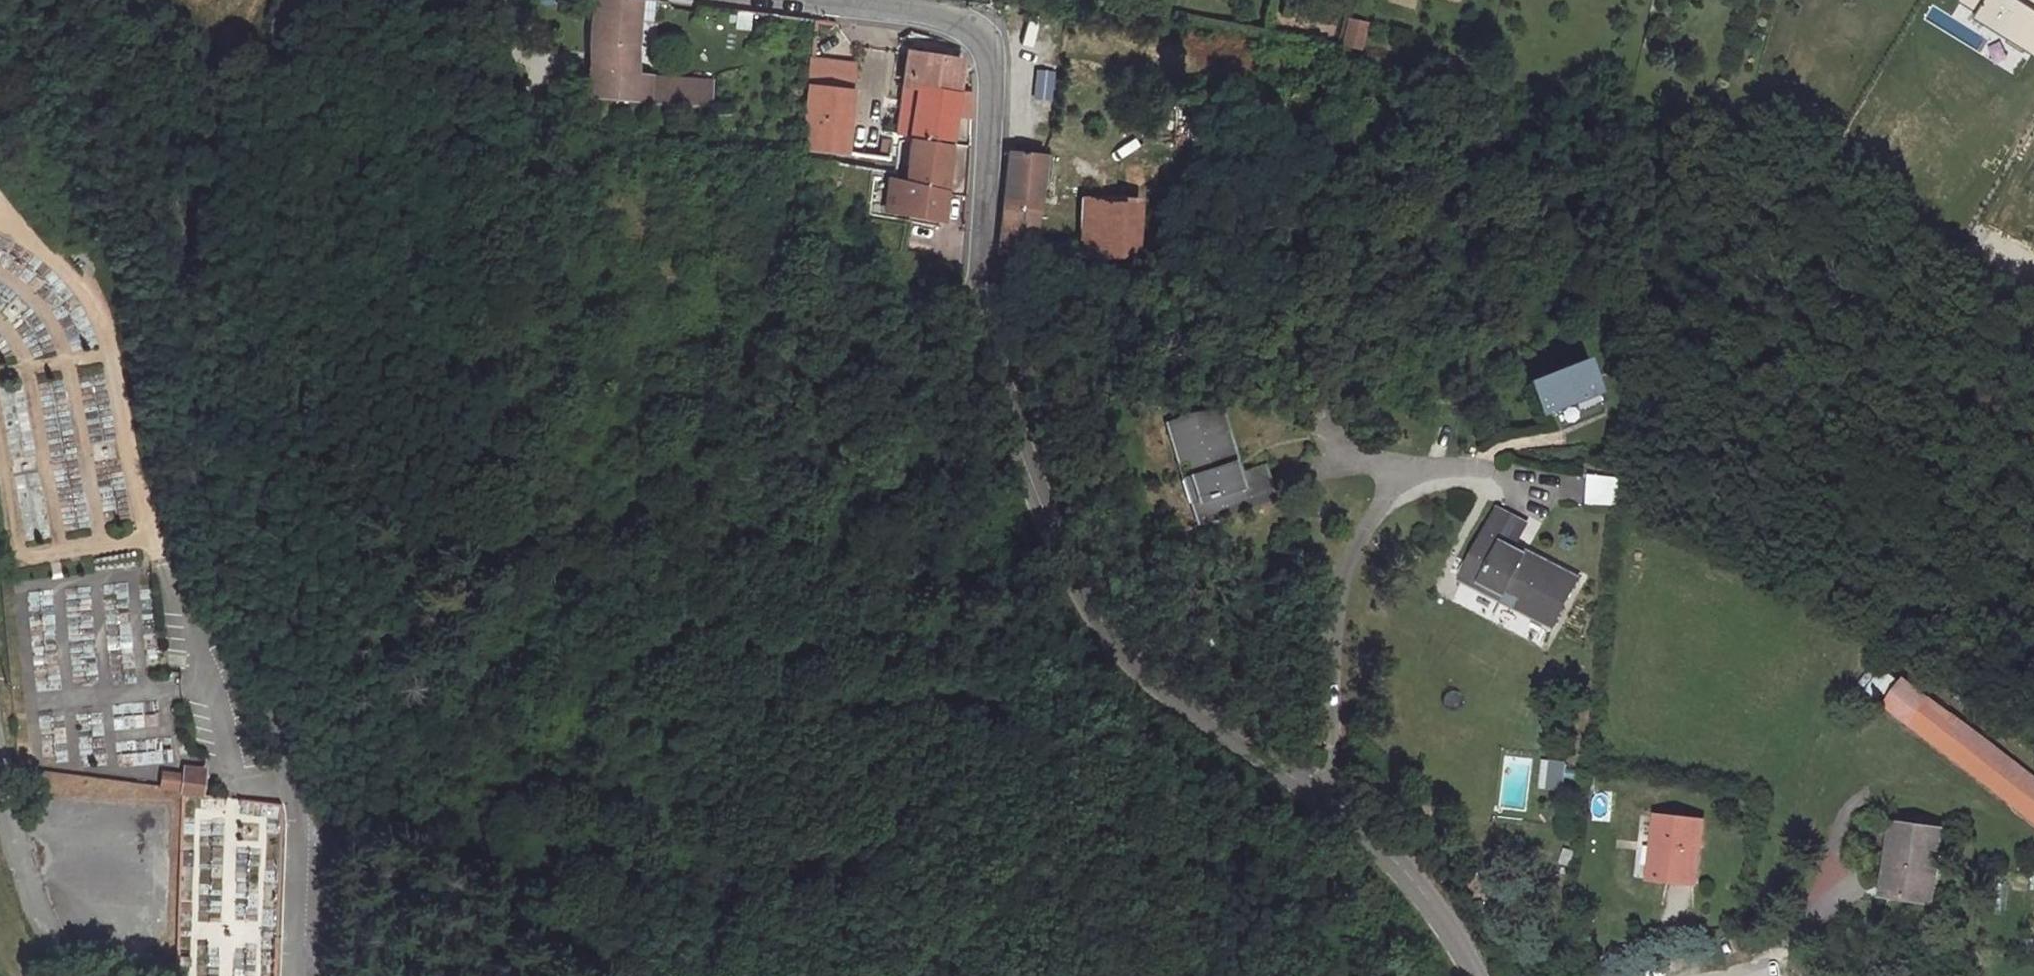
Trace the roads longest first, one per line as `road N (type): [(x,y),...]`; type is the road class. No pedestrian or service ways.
road 1 (unclassified): [(1477,975),(1378,840),(1136,662),(1084,589),(1036,491),(984,311),(990,54),(973,30),(946,17),(809,0)]
road 2 (residential): [(295,0),(201,173),(181,276),(183,411),(241,618),(280,724),(299,818),(291,975)]

